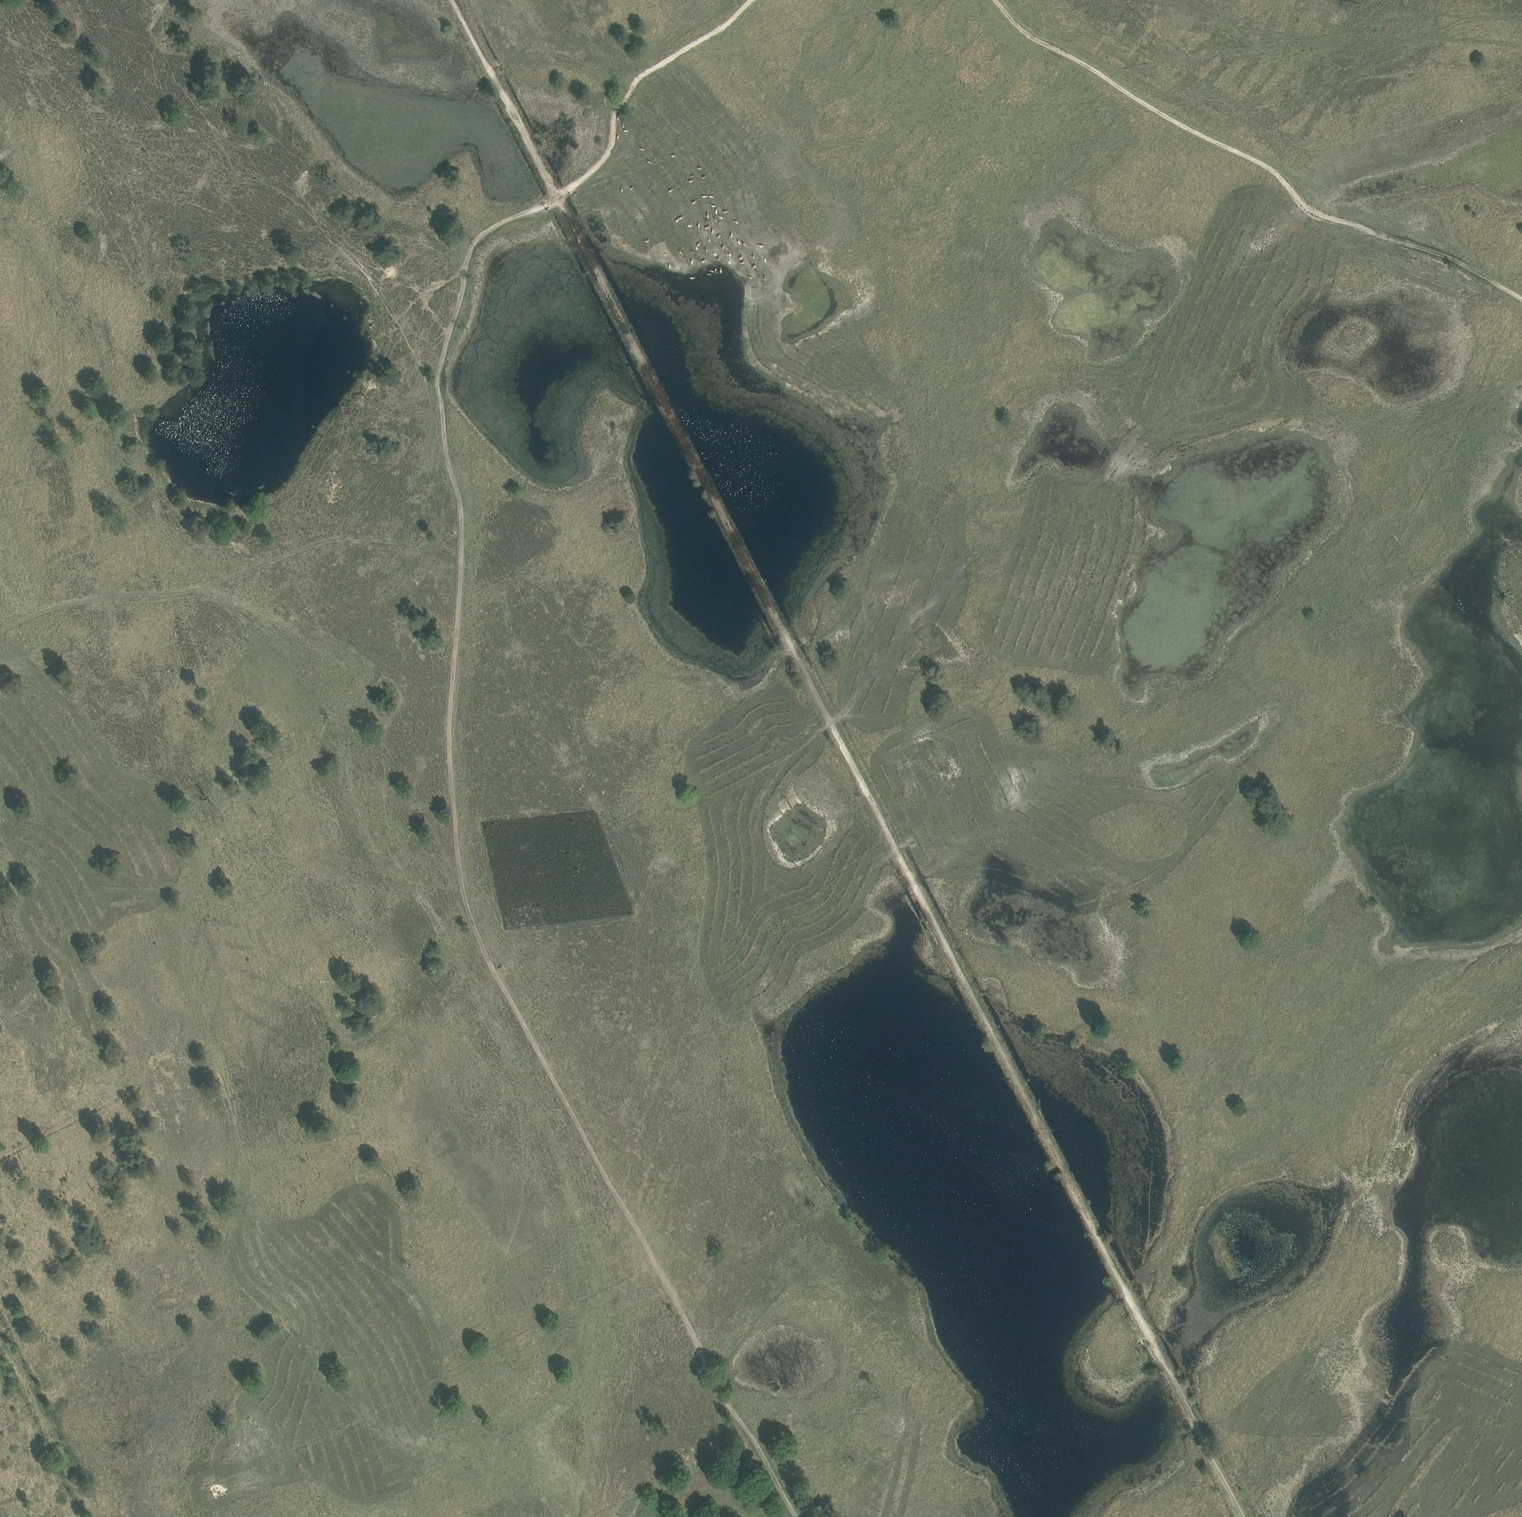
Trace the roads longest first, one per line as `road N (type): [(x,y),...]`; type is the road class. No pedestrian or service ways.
road 1 (track): [(557,197),(1242,1516)]
road 2 (track): [(452,0),(557,197)]
road 3 (track): [(0,1327),(97,1516)]

